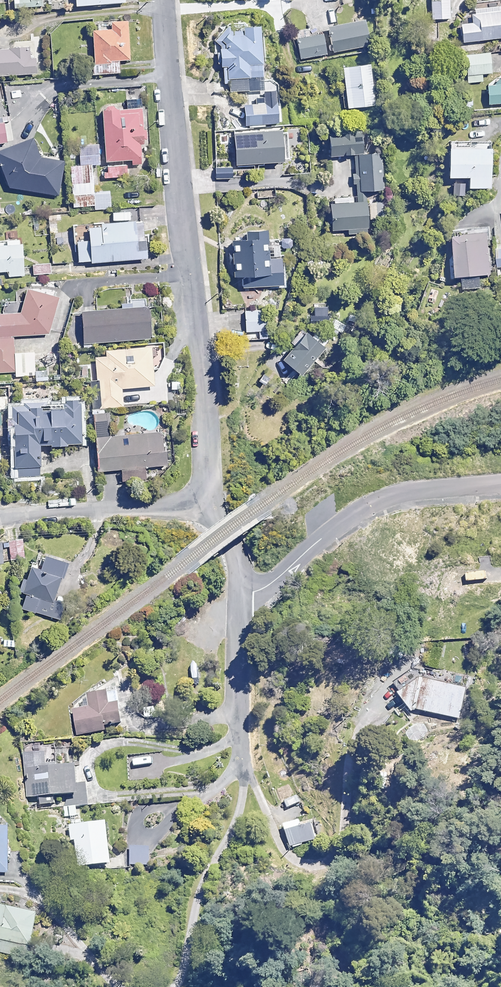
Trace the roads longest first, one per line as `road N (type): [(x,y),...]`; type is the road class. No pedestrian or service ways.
road 1 (residential): [(160,0),(185,378),(209,502)]
road 2 (residential): [(240,599),(372,503),(404,491),(500,484)]
road 3 (residential): [(209,502),(0,518)]
road 4 (residential): [(240,599),(242,762)]

